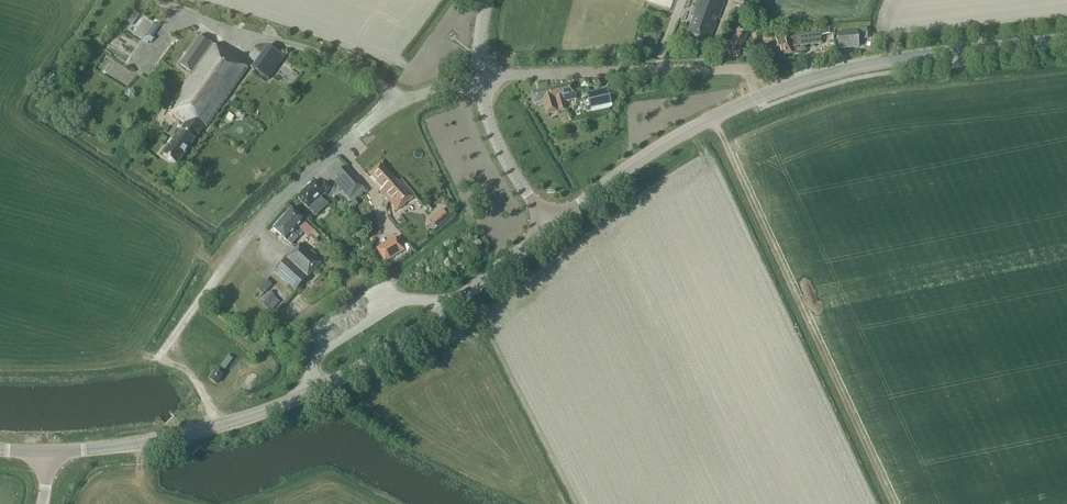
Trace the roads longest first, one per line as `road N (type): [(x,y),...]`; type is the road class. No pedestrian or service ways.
road 1 (secondary): [(550,228),(659,147),(758,98),(866,65),(1066,37)]
road 2 (secondary): [(51,452),(174,436),(300,399),(452,307),(550,228)]
road 3 (residential): [(159,358),(254,229),(339,146),(382,113),(478,77)]
road 4 (track): [(891,503),(822,368),(714,117)]
road 5 (residential): [(478,77),(747,68)]
road 6 (tertiary): [(550,228),(497,144),(478,77)]

